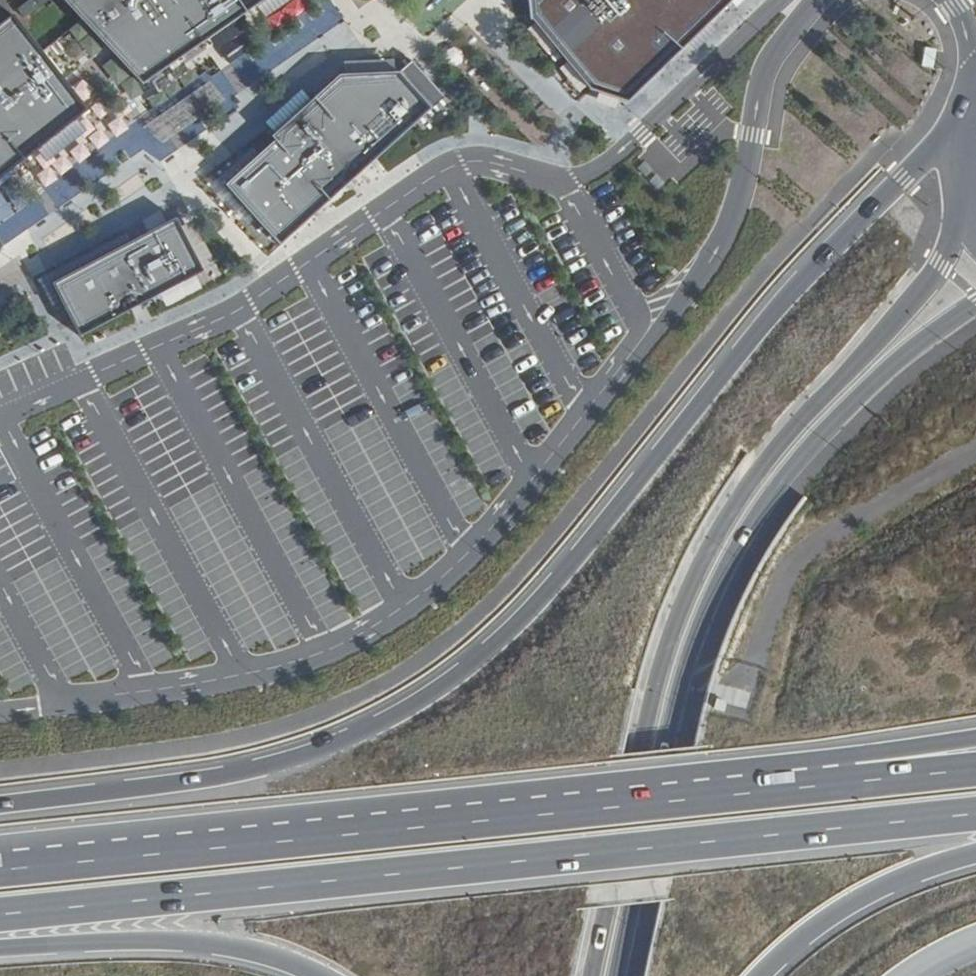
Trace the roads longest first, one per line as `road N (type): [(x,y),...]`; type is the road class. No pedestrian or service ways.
road 1 (trunk): [(958,125),(839,237),(485,654),(360,733),(297,757),(208,780),(0,803)]
road 2 (trunk): [(0,914),(975,813)]
road 3 (unclassified): [(965,203),(940,263),(750,483),(695,579),(656,681),(592,975)]
road 4 (trunk): [(854,775),(0,868)]
road 5 (unclassified): [(616,975),(687,663),(738,543),(824,431),(902,356),(975,303)]
road 6 (trunk): [(0,945),(192,940),(322,975)]
road 7 (trunk): [(761,975),(849,904),(975,852)]
road 8 (trunk): [(975,736),(872,754),(854,775)]
road 9 (trunk): [(975,763),(854,775)]

